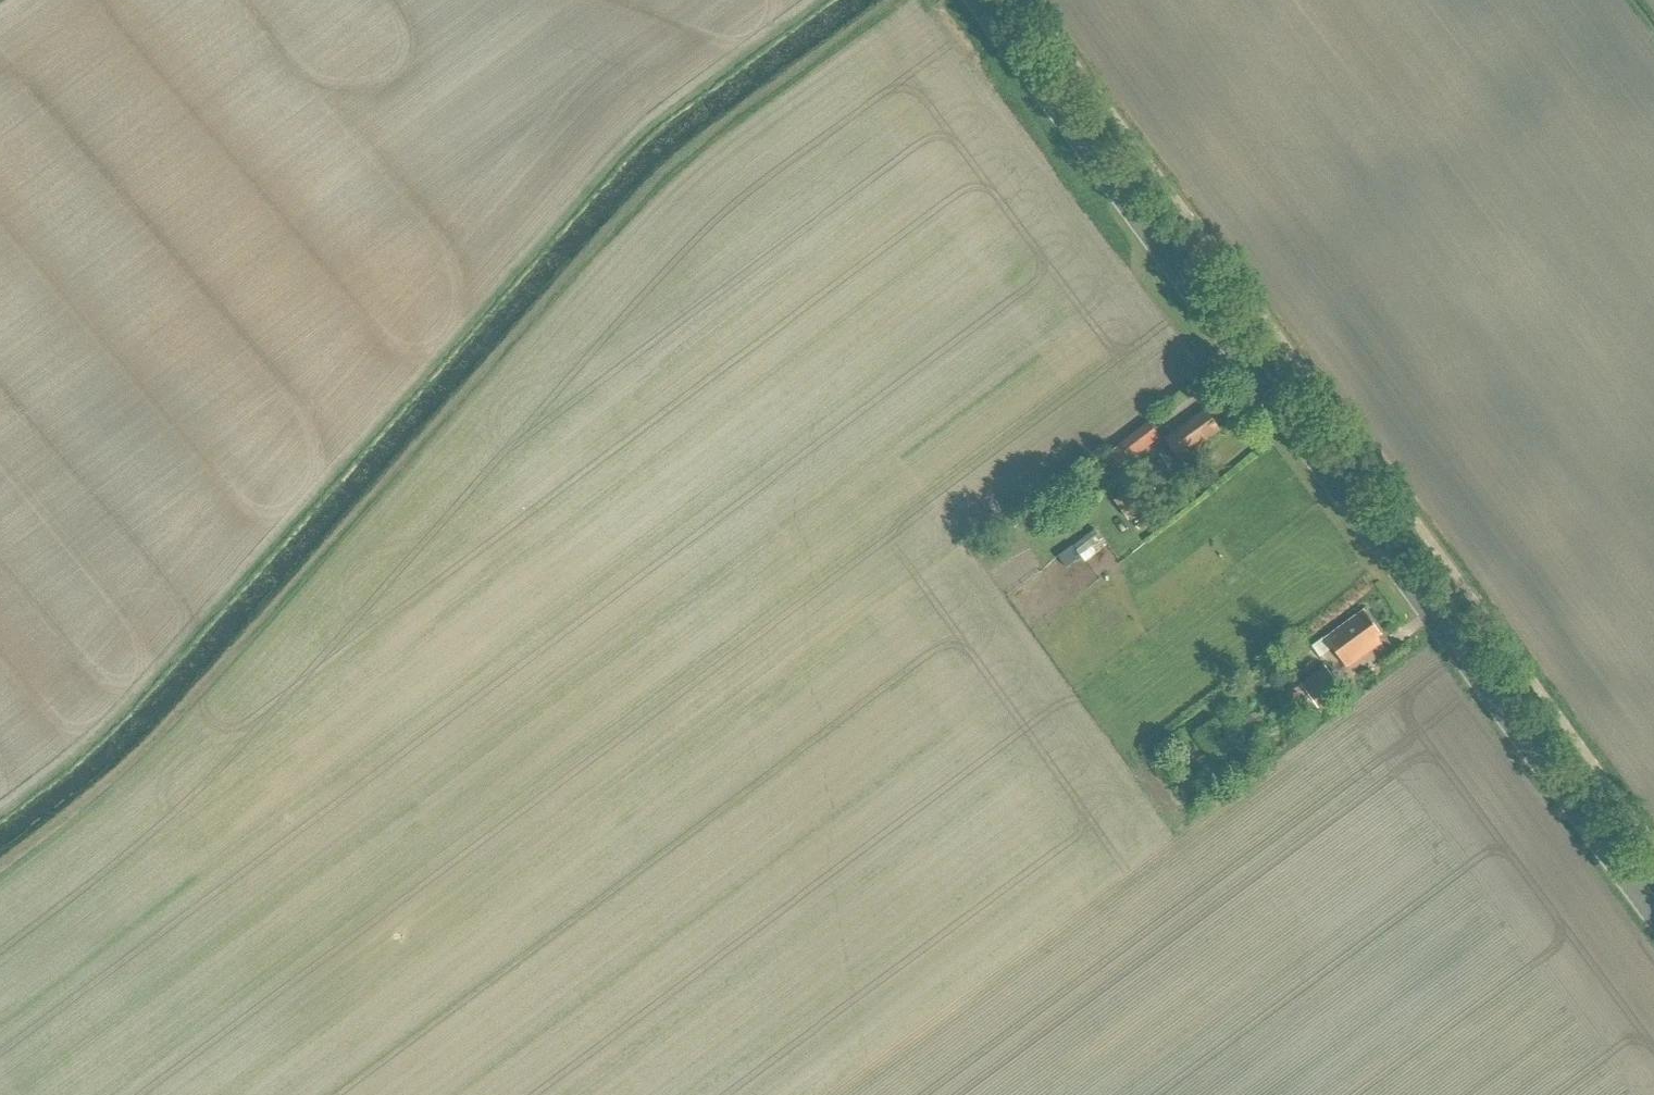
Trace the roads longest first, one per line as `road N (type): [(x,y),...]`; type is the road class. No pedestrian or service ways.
road 1 (tertiary): [(1653,910),(977,0)]

